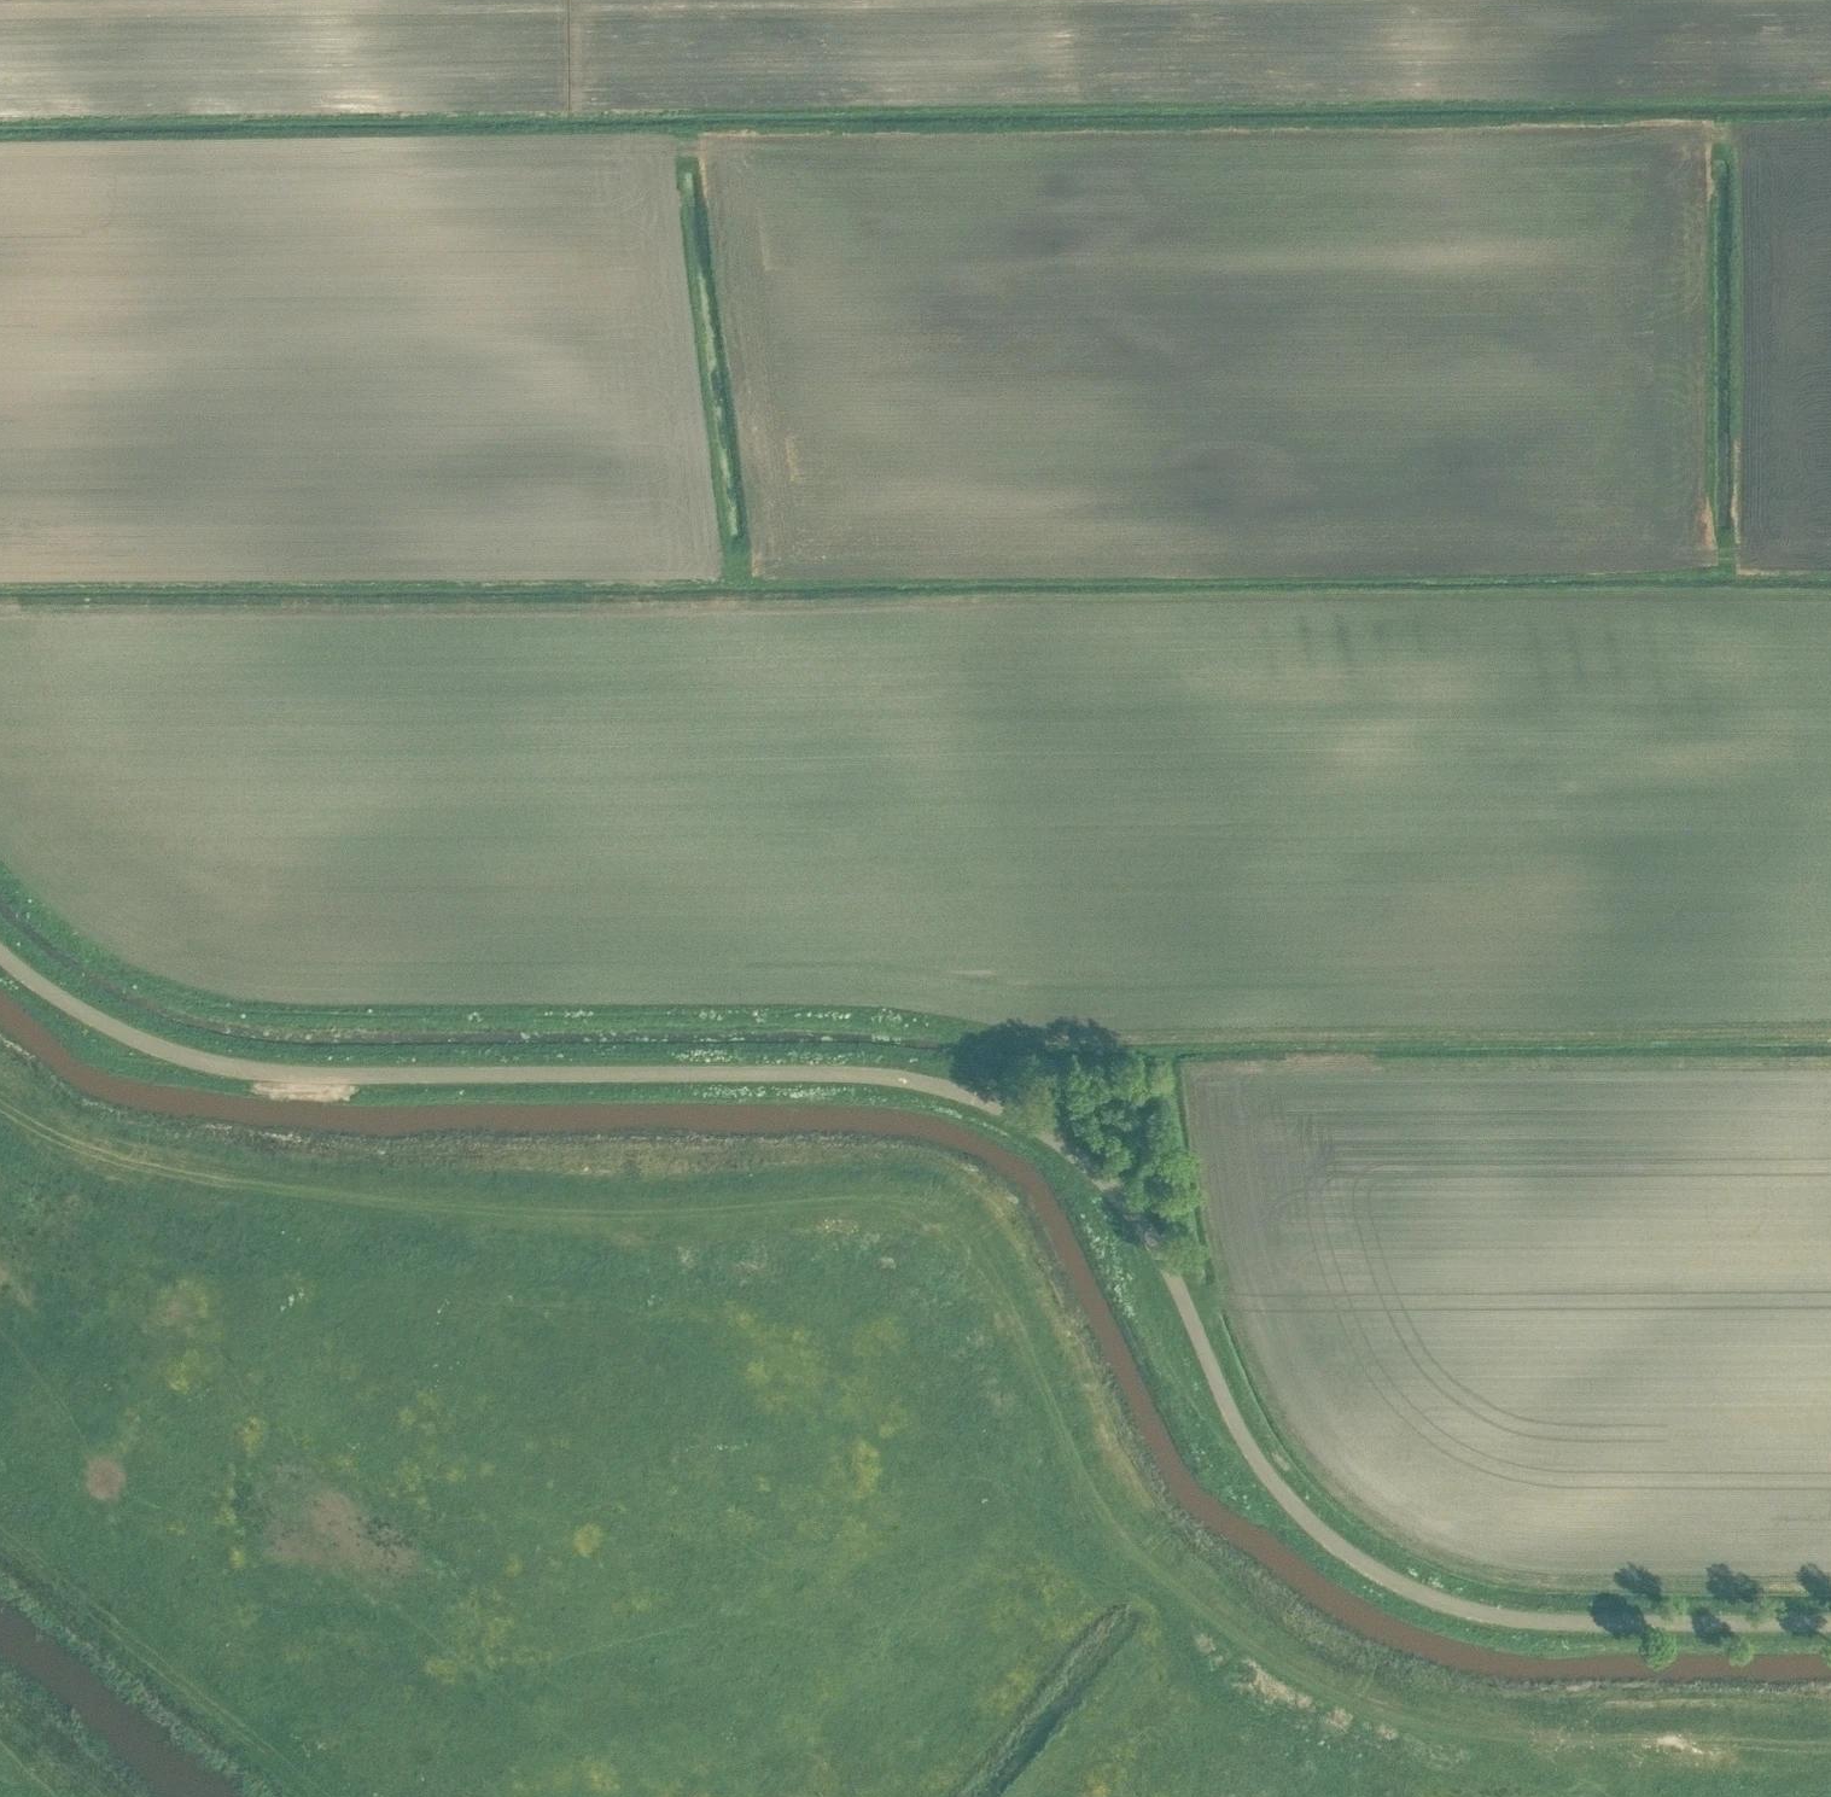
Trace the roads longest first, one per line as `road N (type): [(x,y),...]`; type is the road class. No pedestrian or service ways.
road 1 (unclassified): [(1830,1621),(1540,1621),(1425,1597),(1366,1565),(1326,1537),(1250,1450),(1143,1227),(1089,1163),(1034,1127),(942,1086),(864,1073),(294,1074),(134,1037),(0,952)]

